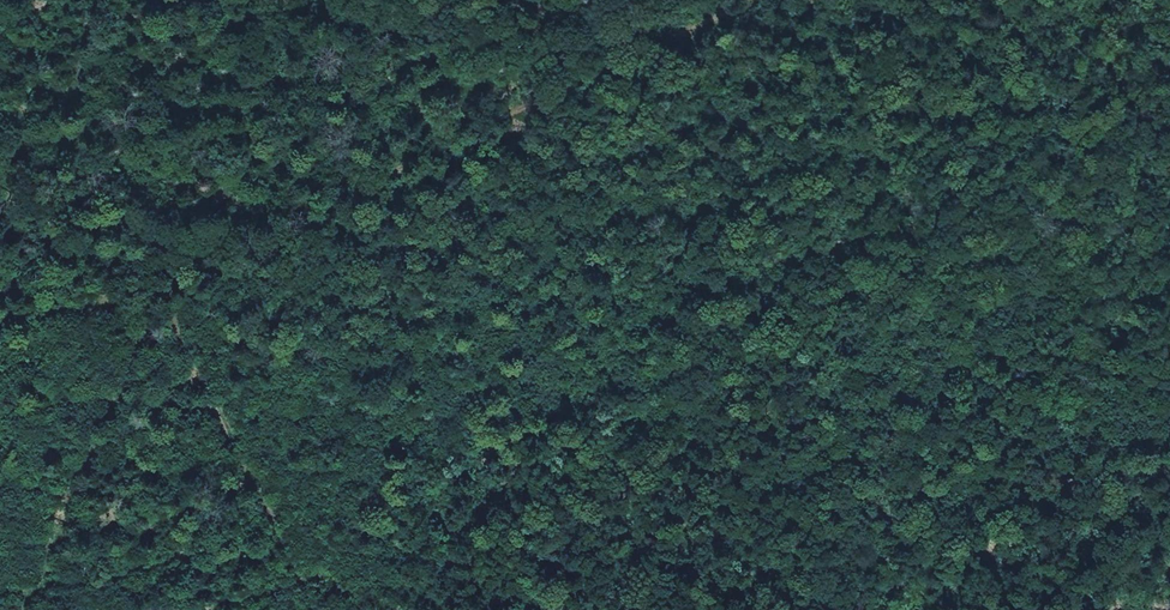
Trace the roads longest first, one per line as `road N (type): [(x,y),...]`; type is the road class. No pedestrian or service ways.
road 1 (track): [(1169,140),(758,280),(586,387),(401,609)]
road 2 (track): [(758,0),(275,257),(166,297),(0,331)]

